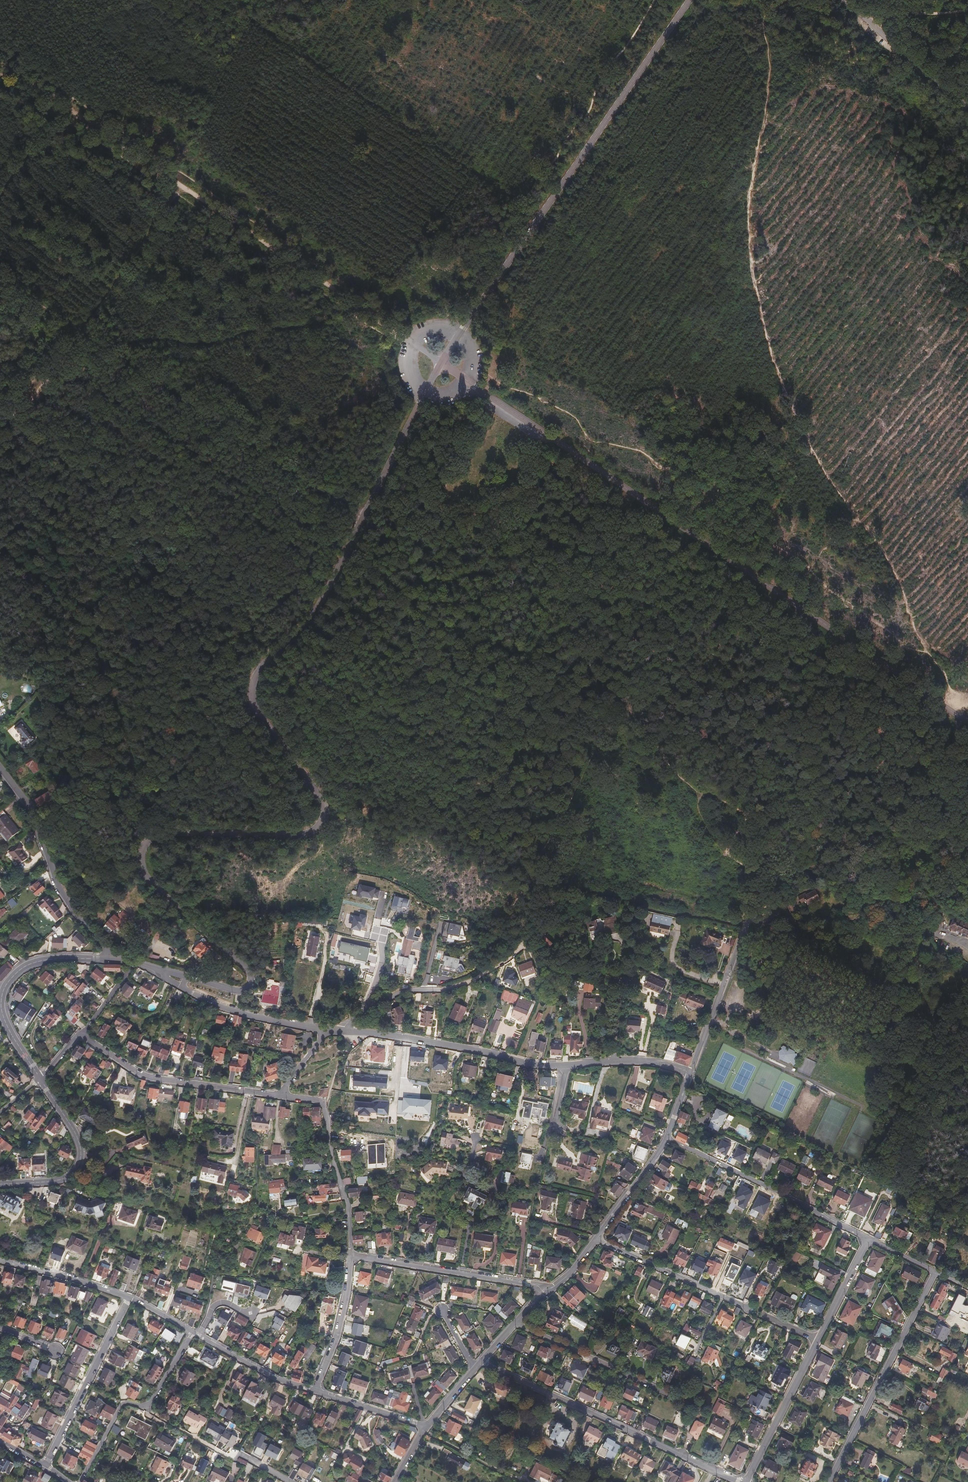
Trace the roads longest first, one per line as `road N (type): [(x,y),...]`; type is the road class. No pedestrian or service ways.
road 1 (tertiary): [(186,977),(234,992),(252,982),(144,874),(140,852),(164,838),(295,842),(323,825),(319,795),(255,697),(256,676),(334,580),(441,363)]
road 2 (tertiary): [(441,363),(967,729)]
road 3 (track): [(397,330),(0,69)]
road 4 (tertiary): [(690,0),(441,363)]
road 5 (residential): [(967,945),(919,924),(752,923),(690,1073)]
road 6 (residential): [(328,1029),(540,1066),(642,1060),(690,1073)]
road 7 (track): [(0,560),(77,621),(92,642),(153,839)]
road 8 (residential): [(745,1481),(481,1361)]
road 9 (residential): [(829,1481),(935,1271)]
road 10 (residential): [(0,767),(32,808),(57,884),(109,959)]
road 11 (residential): [(80,1034),(142,1075),(281,1094)]
road 12 (tertiary): [(40,1078),(3,1016),(4,989),(35,963),(109,959)]
road 13 (residential): [(351,1255),(549,1288)]
road 14 (residential): [(193,1332),(152,1403),(121,1405),(80,1481)]
road 15 (residential): [(281,1094),(321,1101),(349,1203),(351,1255)]
road 16 (residential): [(46,1466),(128,1297)]
road 17 (tertiary): [(0,1185),(57,1181),(80,1162),(78,1139),(40,1078)]
road 18 (residential): [(597,1239),(748,1308)]
road 19 (unclassified): [(841,0),(967,107)]
road 20 (residential): [(667,1137),(814,1211)]
road 21 (residential): [(516,1323),(665,1391)]
road 22 (residential): [(745,1481),(818,1339)]
road 23 (residential): [(184,988),(242,1014),(328,1029)]
road 24 (residential): [(351,1255),(336,1337),(313,1390)]
road 25 (residential): [(354,1017),(378,1003),(484,973)]
road 26 (residential): [(128,1297),(0,1261)]
road 27 (residential): [(313,1390),(199,1335)]
road 28 (residential): [(667,1137),(597,1239)]

